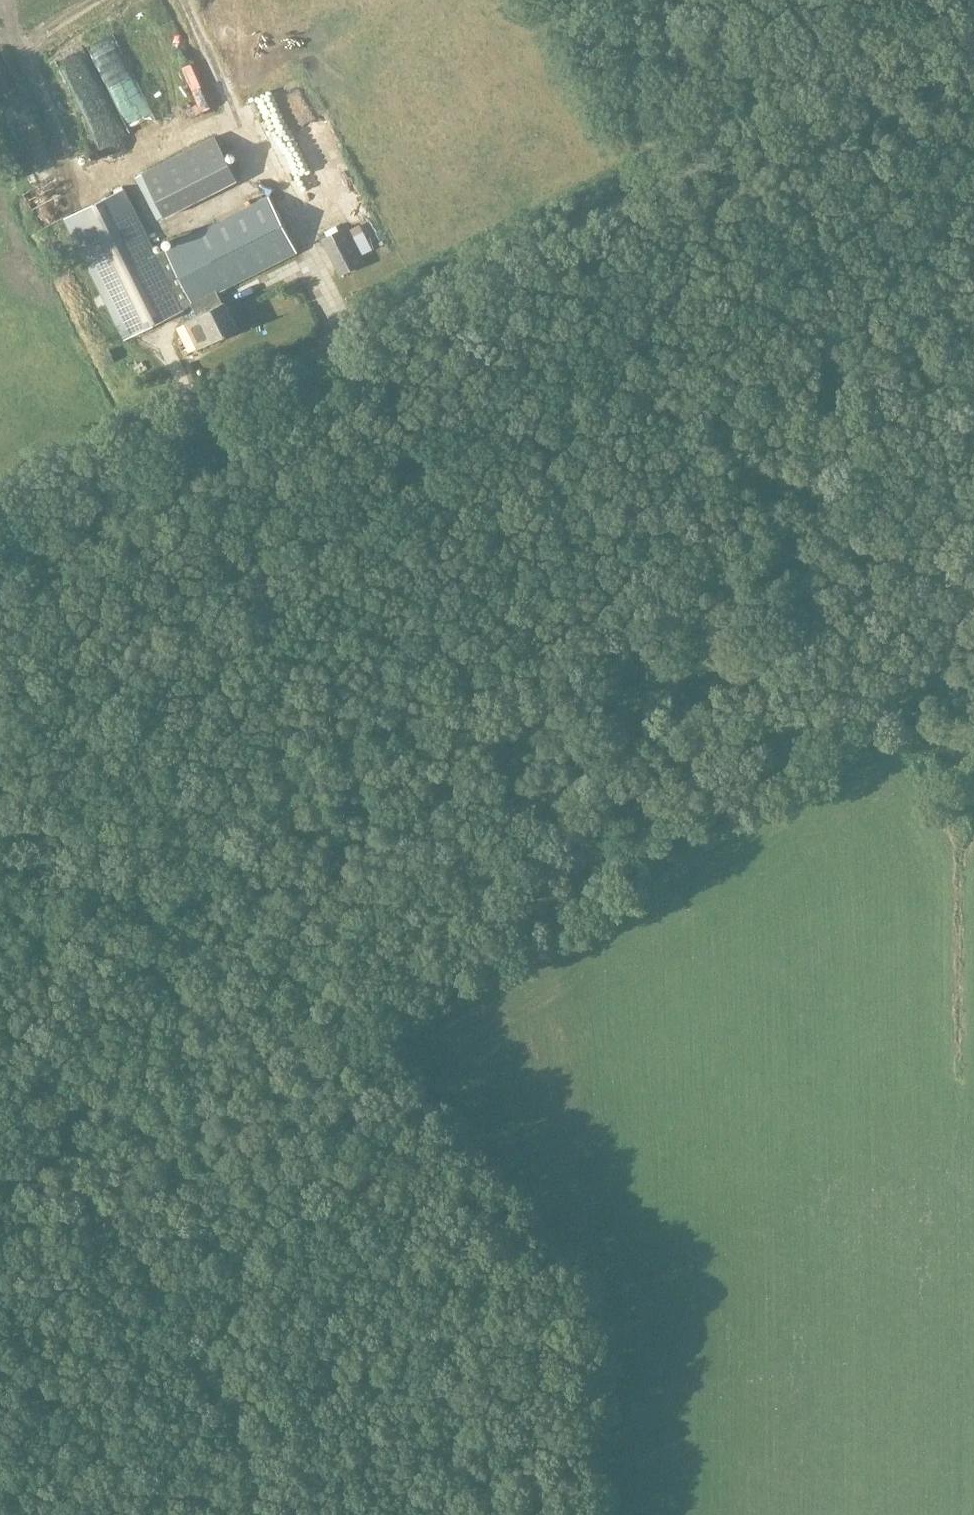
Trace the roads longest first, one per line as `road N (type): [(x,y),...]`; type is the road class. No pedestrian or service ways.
road 1 (unclassified): [(973,24),(0,516)]

